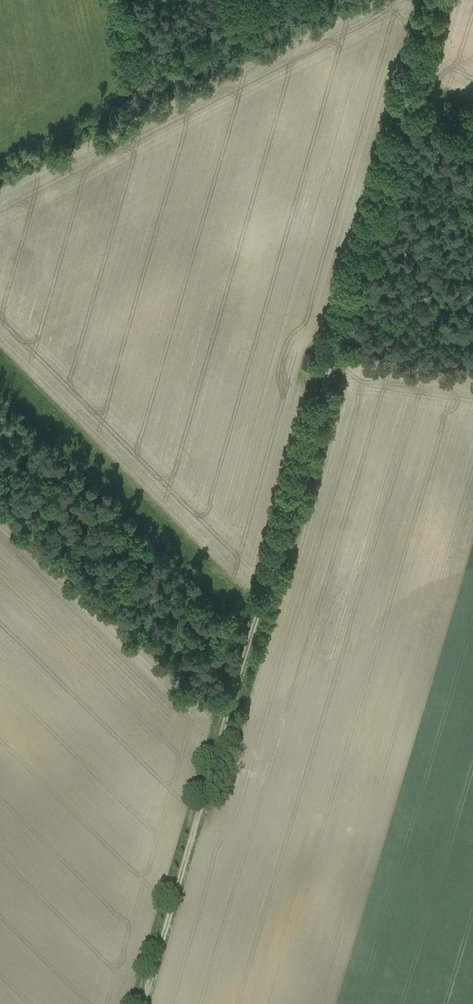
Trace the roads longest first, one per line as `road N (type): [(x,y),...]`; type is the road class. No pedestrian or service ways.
road 1 (track): [(472,126),(409,87),(138,1003)]

